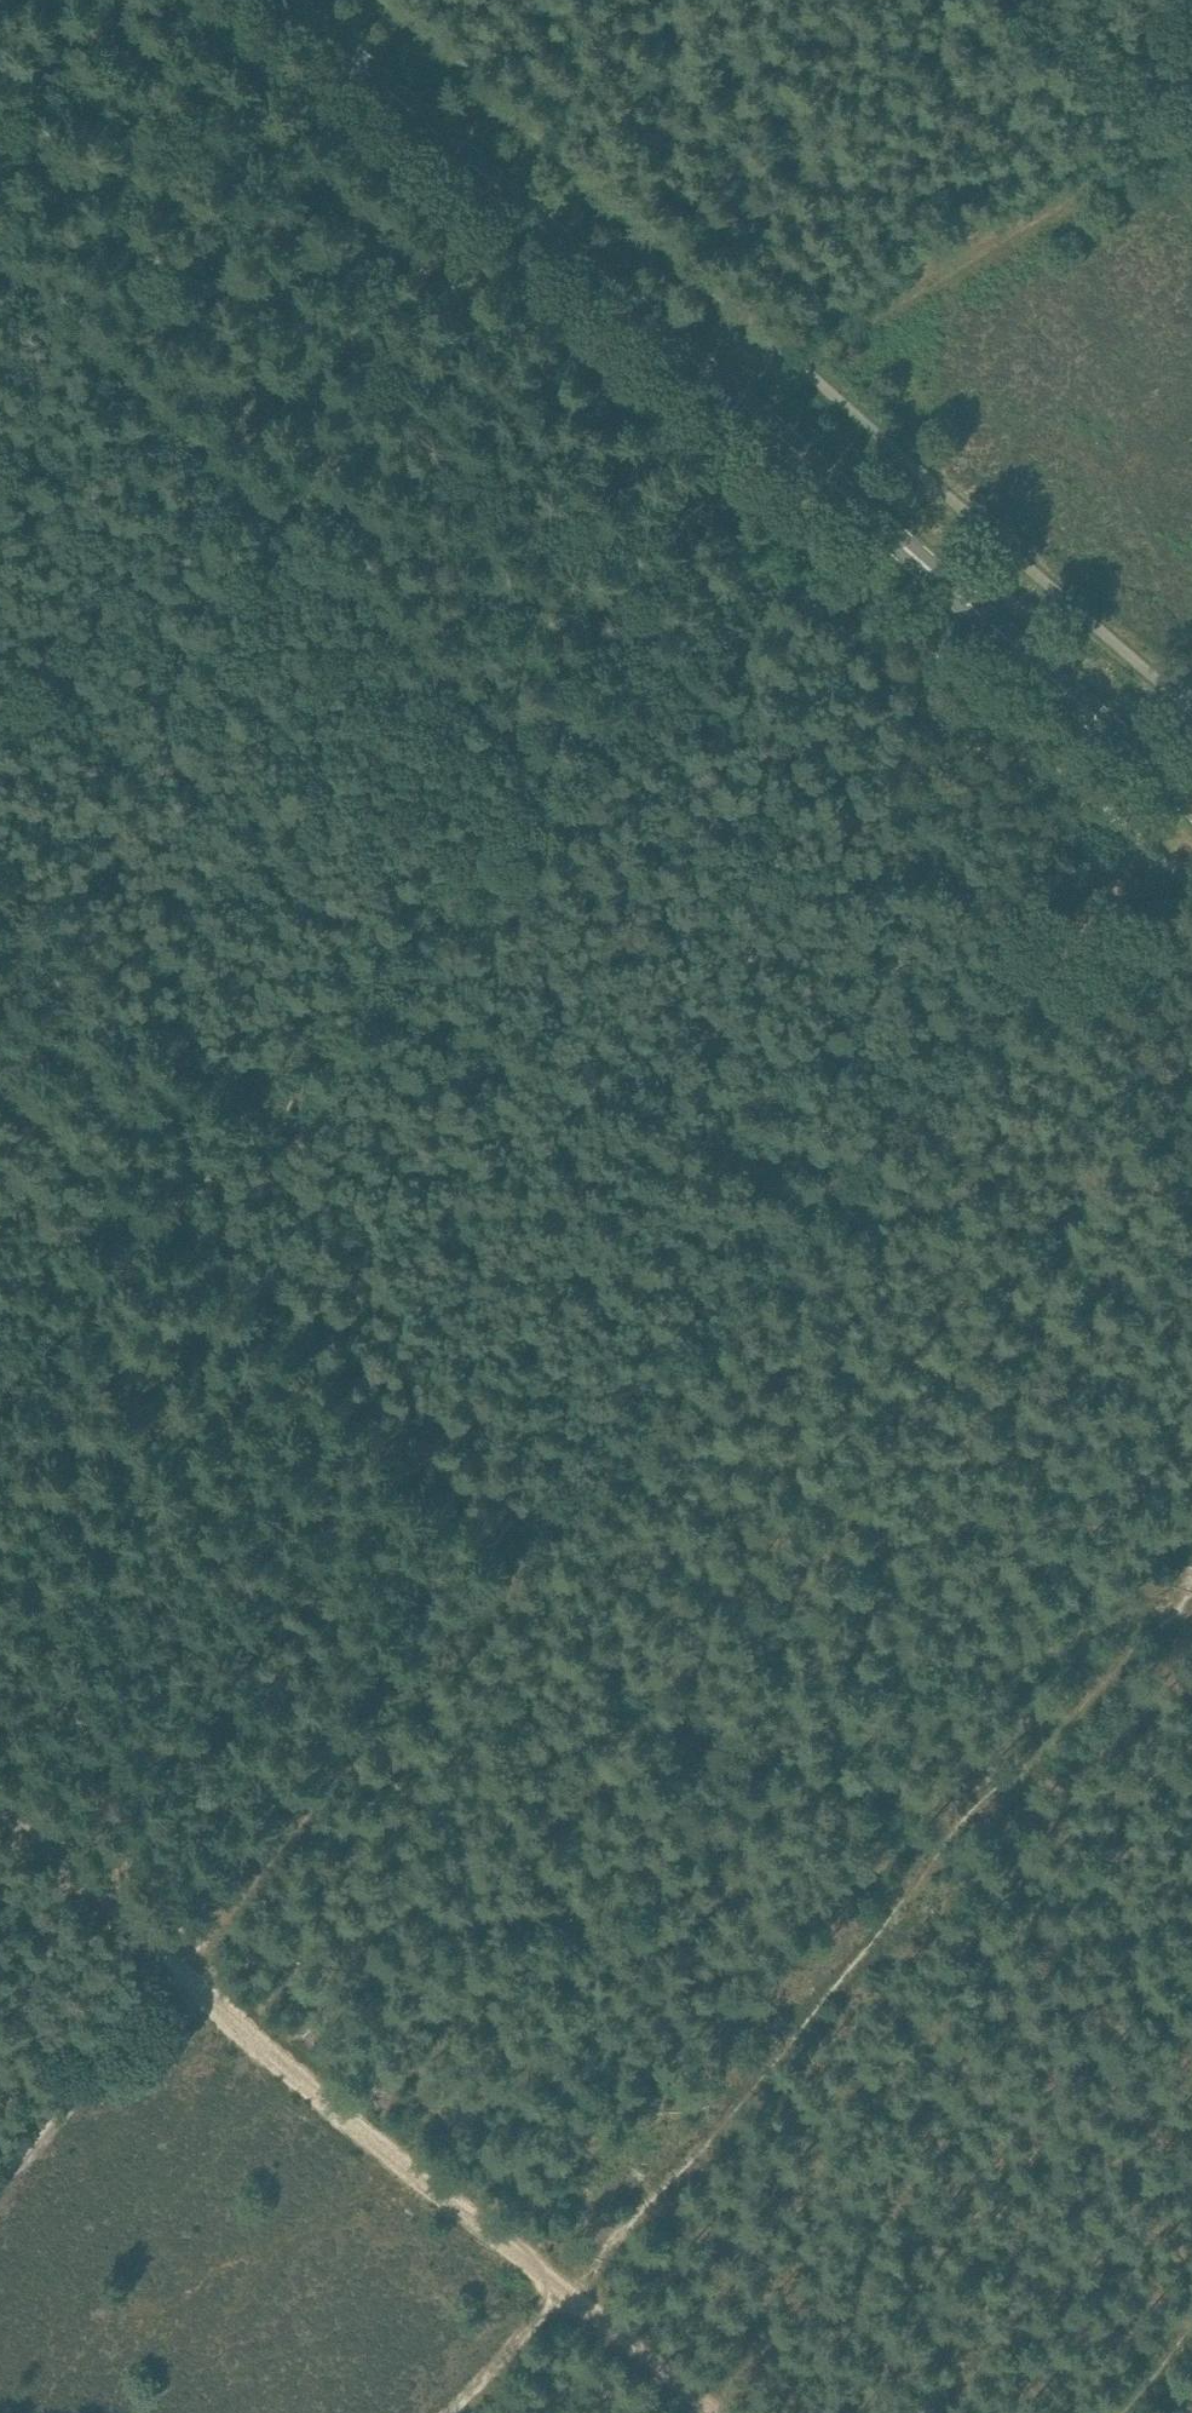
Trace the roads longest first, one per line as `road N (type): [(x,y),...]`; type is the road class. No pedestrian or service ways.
road 1 (track): [(0,2158),(410,1691),(1191,826)]
road 2 (tertiary): [(1191,805),(282,0)]
road 3 (track): [(1191,1574),(467,2412)]
road 4 (track): [(712,2412),(0,1819)]
road 5 (track): [(749,417),(796,367),(855,325),(1191,117)]

